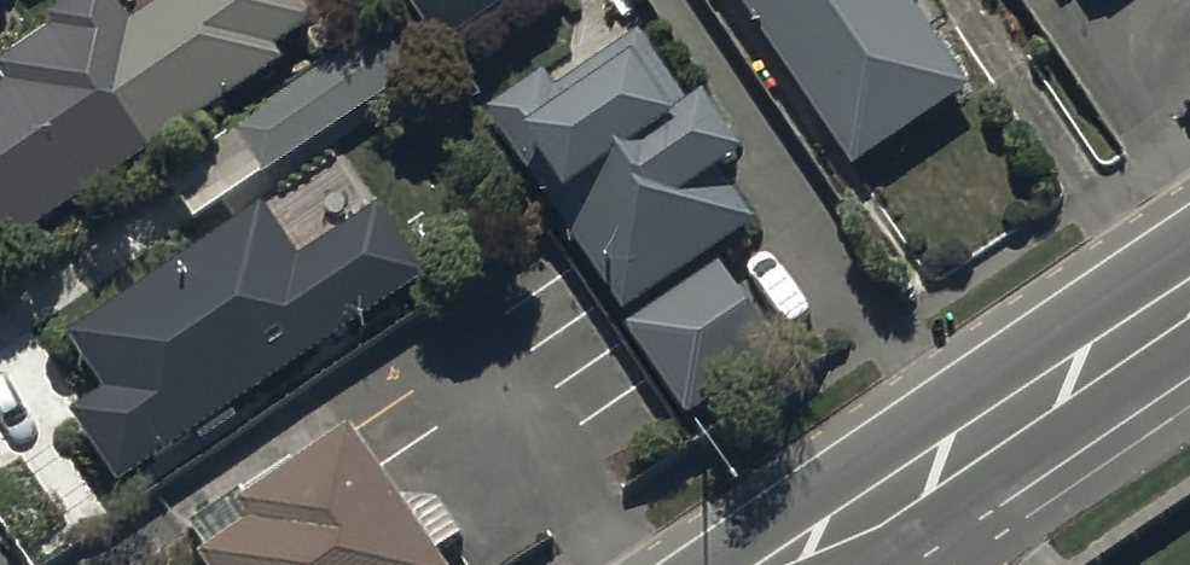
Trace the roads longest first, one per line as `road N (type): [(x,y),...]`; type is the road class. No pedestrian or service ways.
road 1 (secondary): [(821,564),(1189,315)]

